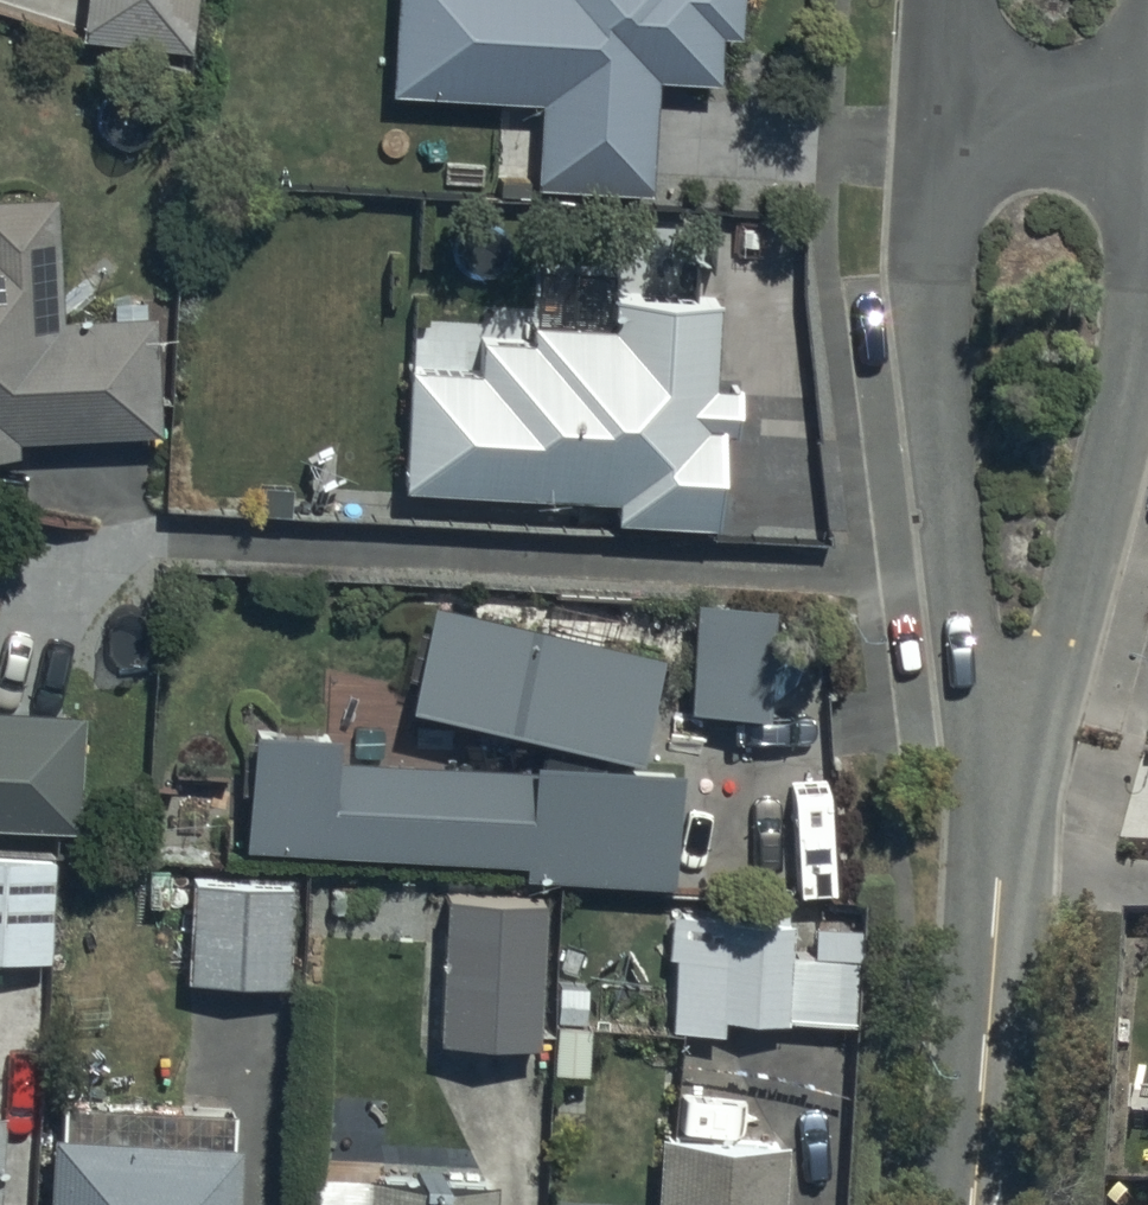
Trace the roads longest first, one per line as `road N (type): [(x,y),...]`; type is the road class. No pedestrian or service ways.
road 1 (residential): [(1003,796),(952,554),(928,323),(938,125)]
road 2 (residential): [(1147,275),(1141,348),(1082,580),(1003,796)]
road 3 (residential): [(970,1204),(1003,796)]
road 4 (residential): [(938,125),(1147,117)]
road 5 (residential): [(938,125),(945,0)]

